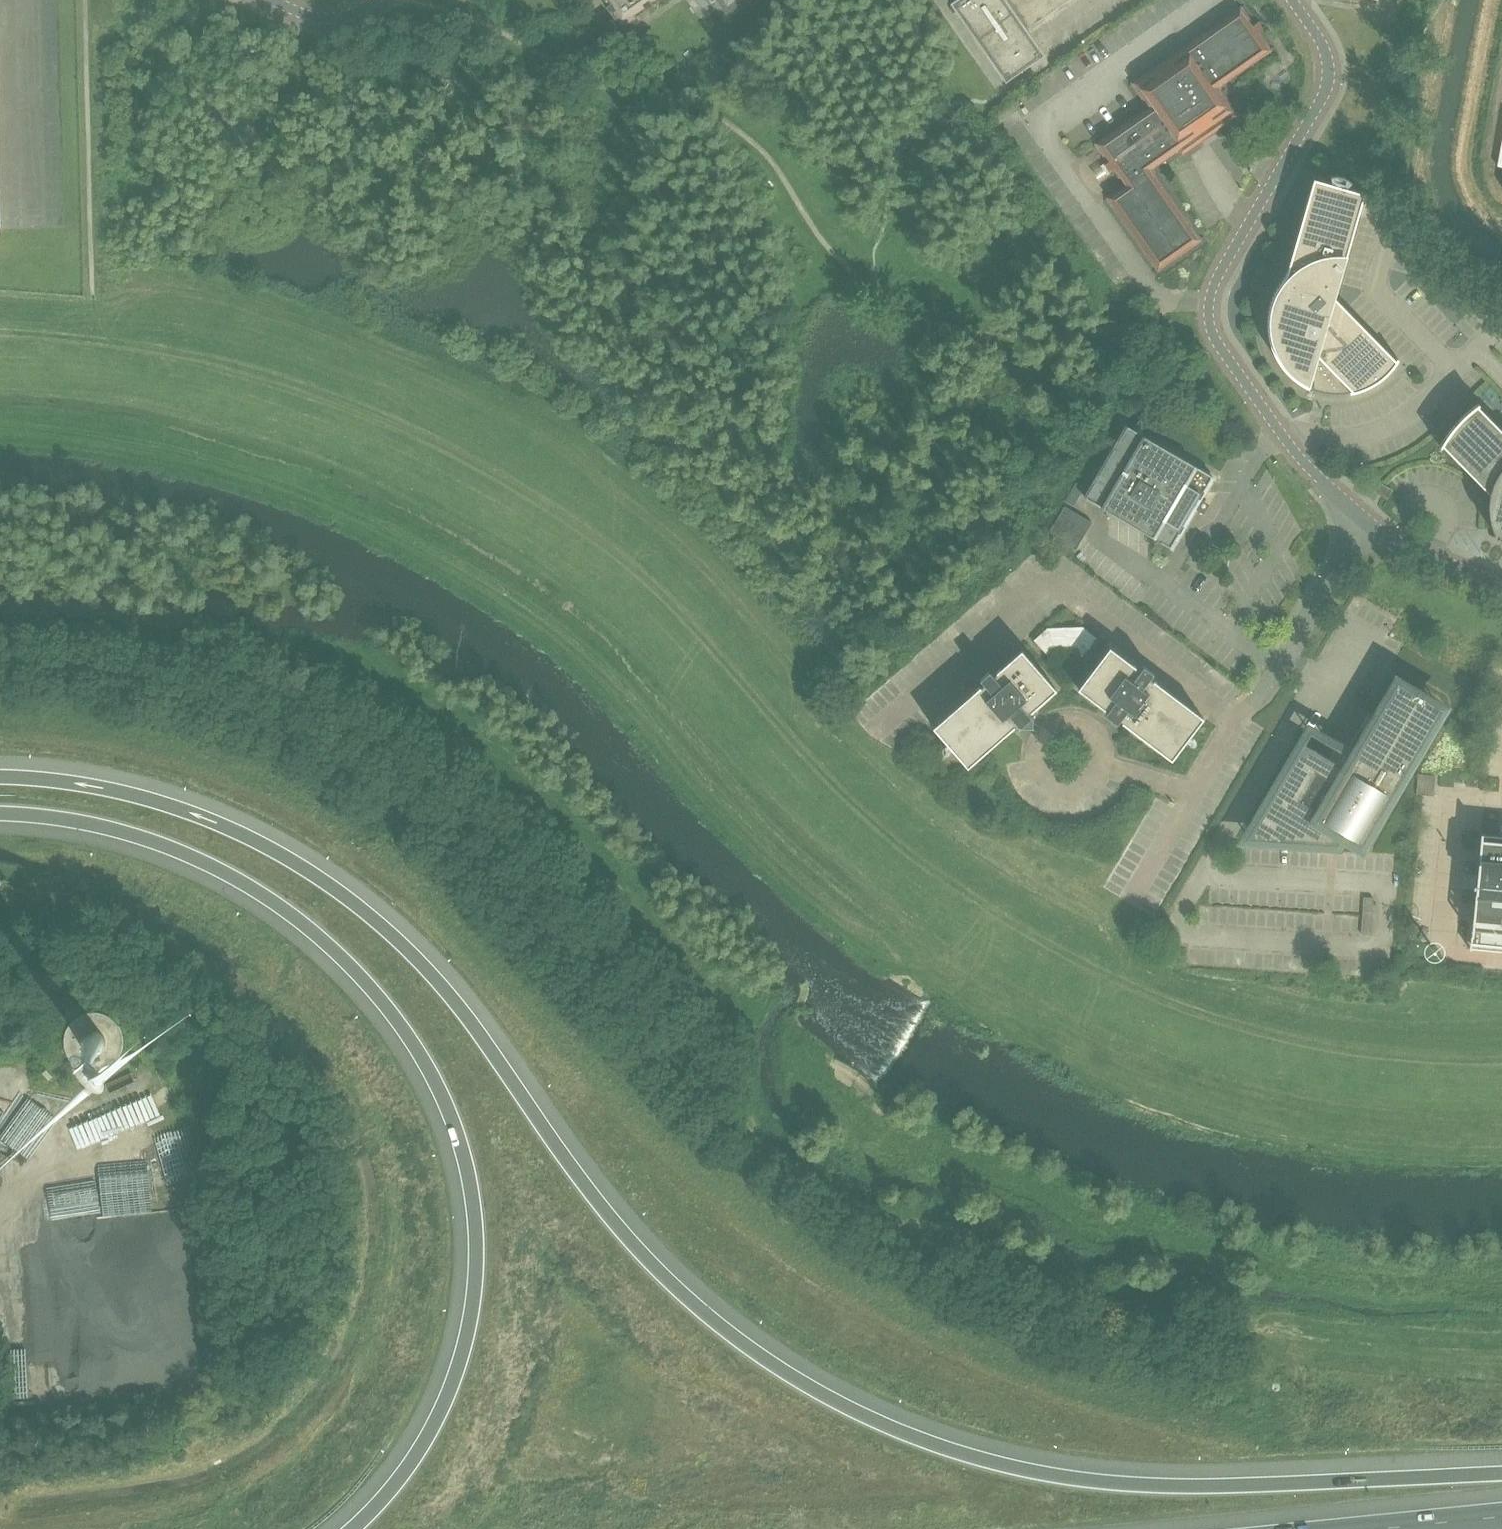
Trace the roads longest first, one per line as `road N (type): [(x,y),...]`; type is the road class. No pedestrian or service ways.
road 1 (motorway): [(1501,1471),(1116,1479),(979,1455),(858,1409),(763,1353),(671,1277),(599,1198),(450,992),(336,886),(253,835),(182,805),(115,786),(0,773)]
road 2 (motorway): [(0,814),(142,838),(209,865),(294,917),(371,990),(448,1110),(474,1225),(460,1358),(408,1466),(349,1528)]
road 3 (unclassified): [(1367,519),(1294,450),(1209,322),(1221,268),(1326,85),(1324,47),(1294,0)]
road 4 (unclassified): [(1130,901),(1367,519)]
road 5 (unclassified): [(1501,585),(1367,519)]

